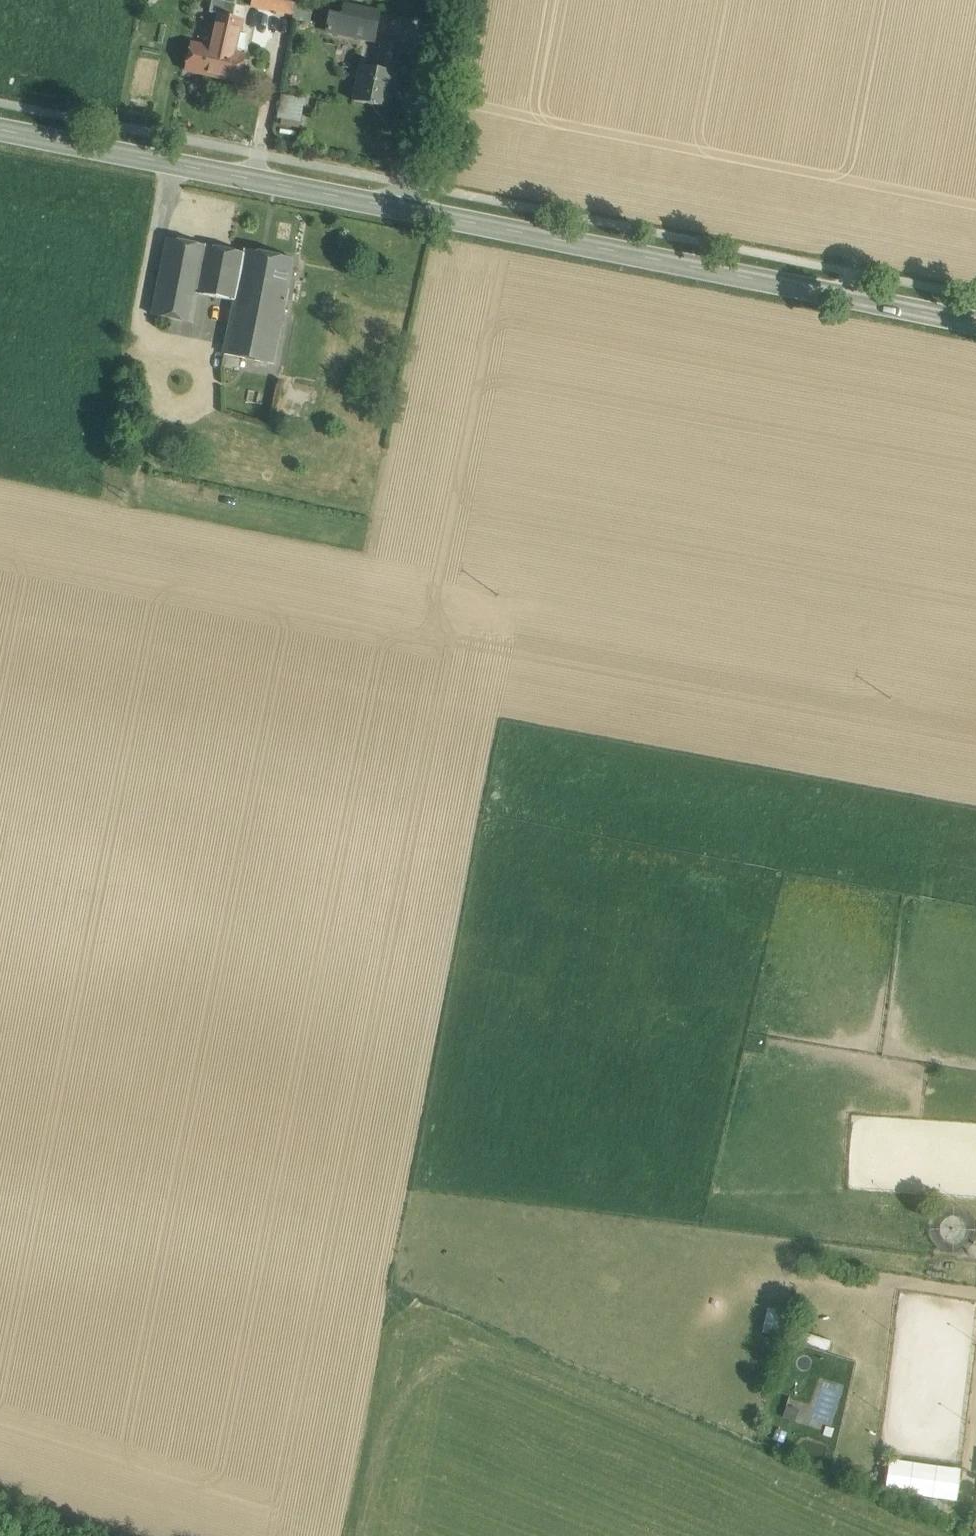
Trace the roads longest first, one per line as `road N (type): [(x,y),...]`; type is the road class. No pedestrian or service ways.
road 1 (tertiary): [(0,123),(975,322)]

